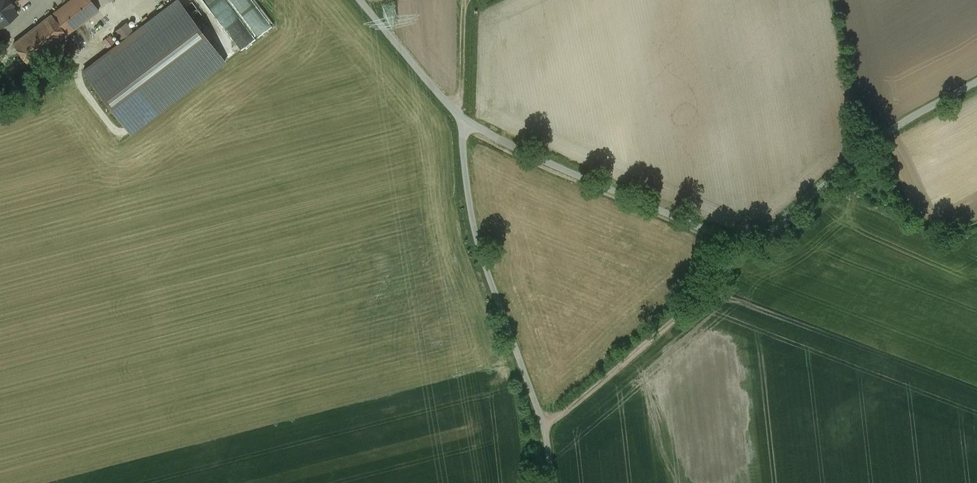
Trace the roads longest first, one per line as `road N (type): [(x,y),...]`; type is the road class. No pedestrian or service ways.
road 1 (unclassified): [(460,118),(581,179),(753,248),(874,143),(976,84)]
road 2 (unclassified): [(460,118),(474,240),(543,430),(549,482)]
road 3 (track): [(753,248),(543,430)]
road 4 (unclassified): [(359,0),(460,118)]

